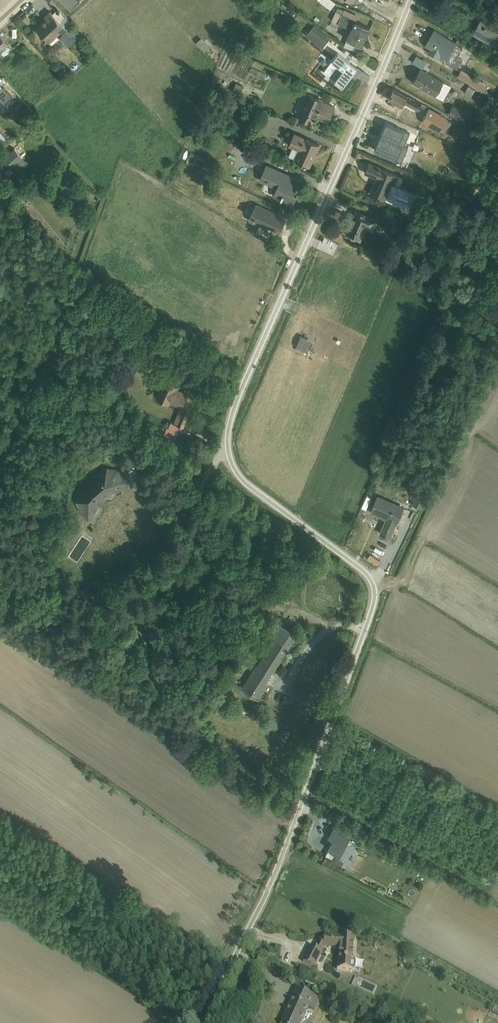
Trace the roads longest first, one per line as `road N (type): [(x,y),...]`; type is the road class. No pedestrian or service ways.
road 1 (residential): [(206,1022),(283,859),(372,605),(373,585),(362,569),(244,481),(229,458),(229,425),(411,0)]

